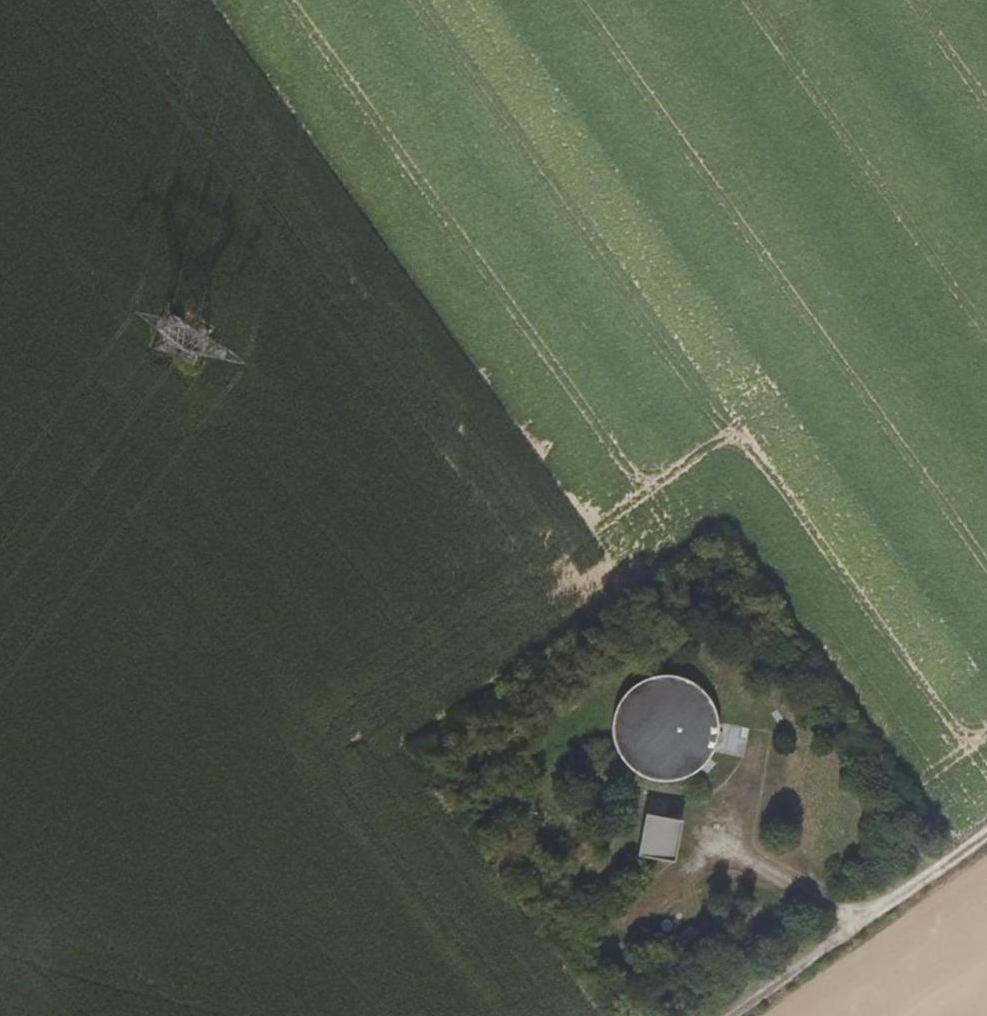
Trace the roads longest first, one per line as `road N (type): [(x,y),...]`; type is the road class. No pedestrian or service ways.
road 1 (track): [(986,843),(746,1015)]

